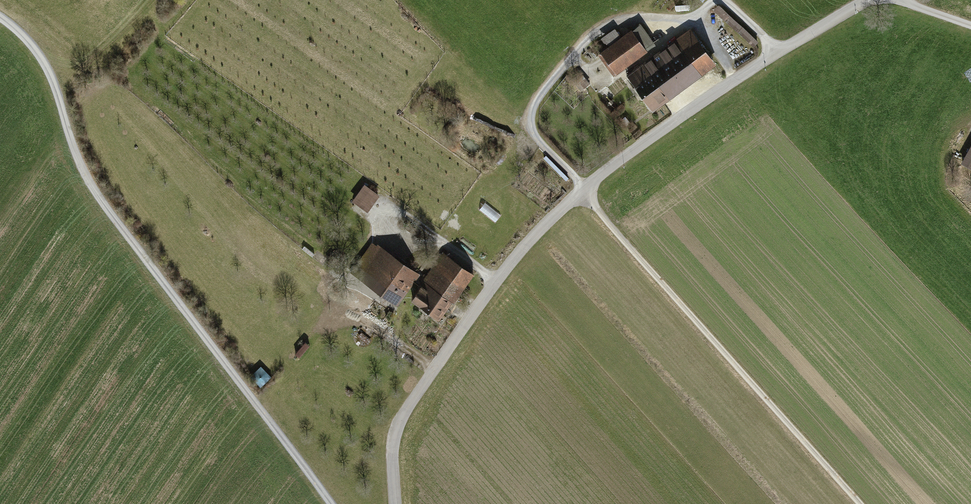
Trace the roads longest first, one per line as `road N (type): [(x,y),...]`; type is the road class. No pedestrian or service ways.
road 1 (unclassified): [(395,503),(392,453),(402,416),(526,244),(610,165),(868,0)]
road 2 (track): [(330,503),(96,194),(50,74),(0,17)]
road 3 (track): [(580,192),(860,503)]
road 4 (track): [(151,0),(59,97)]

